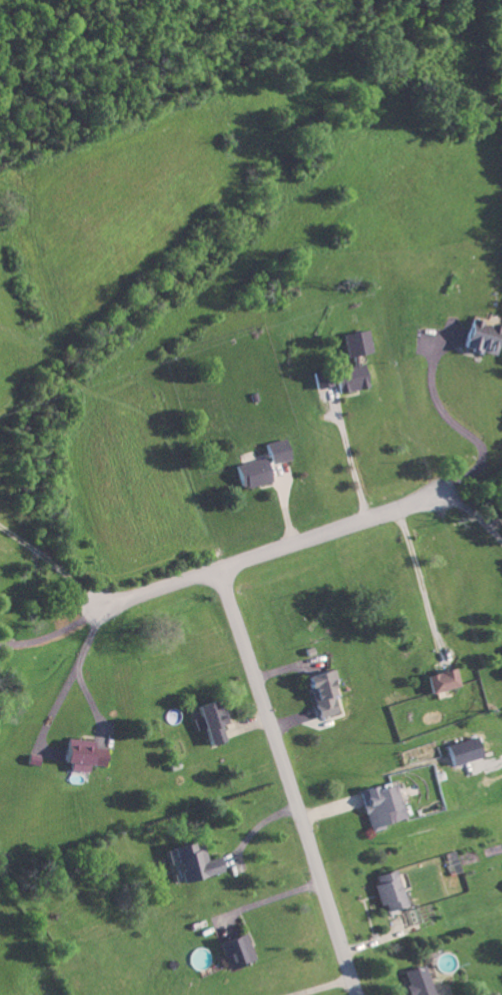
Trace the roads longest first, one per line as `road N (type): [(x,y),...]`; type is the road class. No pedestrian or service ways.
road 1 (residential): [(356,994),(221,568)]
road 2 (residential): [(451,493),(89,608)]

